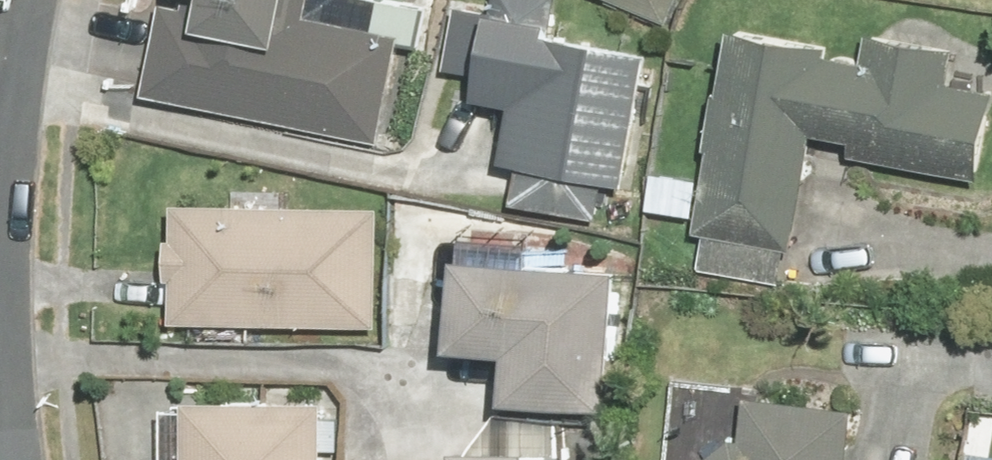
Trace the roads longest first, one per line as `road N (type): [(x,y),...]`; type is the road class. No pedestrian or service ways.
road 1 (residential): [(2,459),(11,88),(29,0)]

